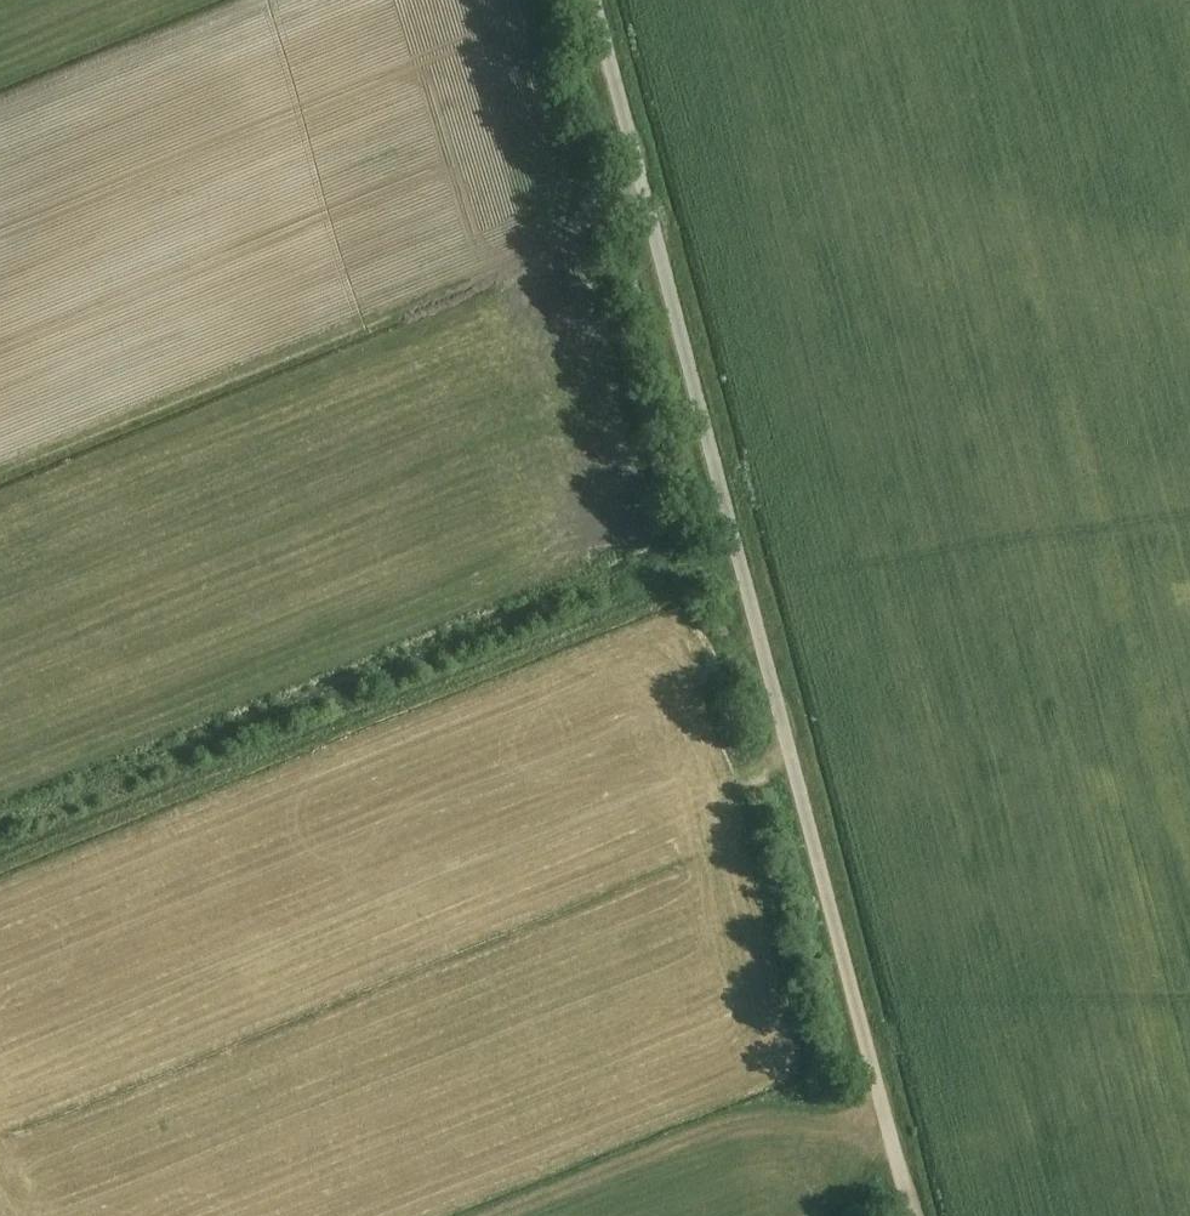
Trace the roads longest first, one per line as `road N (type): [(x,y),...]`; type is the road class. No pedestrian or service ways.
road 1 (track): [(912,1215),(594,0)]

